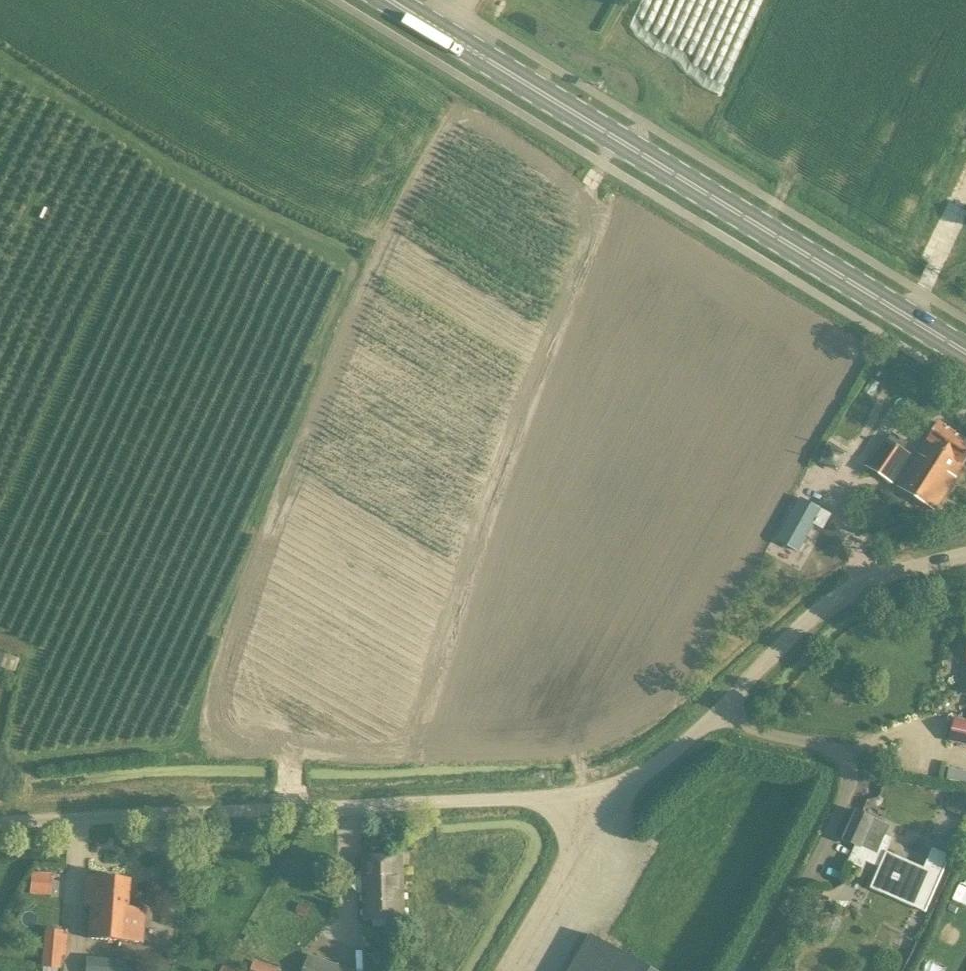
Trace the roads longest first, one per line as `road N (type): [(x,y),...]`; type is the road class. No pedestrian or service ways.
road 1 (primary): [(965,349),(395,0)]
road 2 (unclassified): [(0,823),(523,802),(613,788)]
road 3 (unclassified): [(739,970),(838,770),(822,743),(701,708)]
road 4 (unclassified): [(701,708),(832,602),(884,575),(965,555)]
road 5 (unclassified): [(488,970),(547,873),(613,788)]

